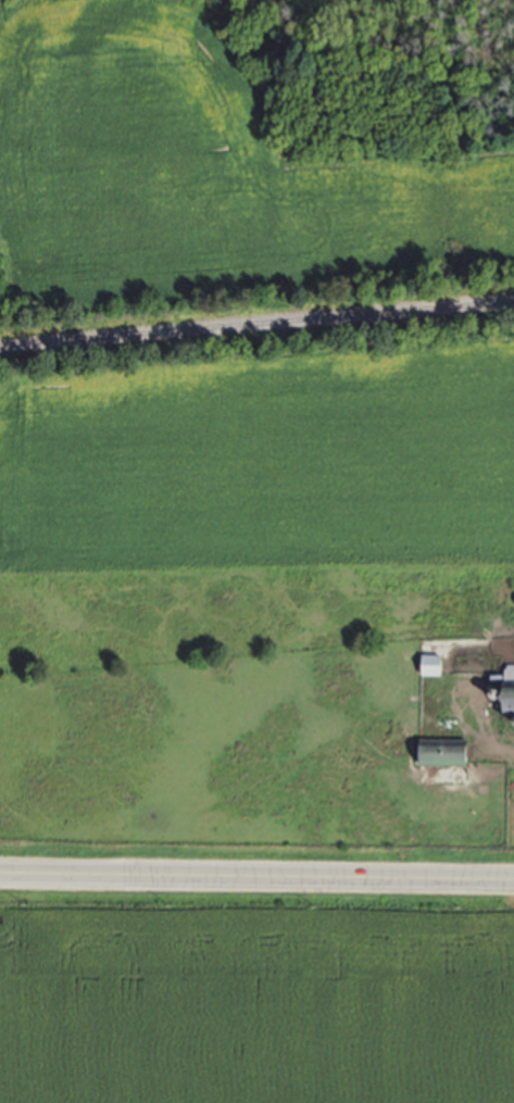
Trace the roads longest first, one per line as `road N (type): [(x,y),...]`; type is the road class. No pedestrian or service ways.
road 1 (primary): [(513,877),(0,872)]

